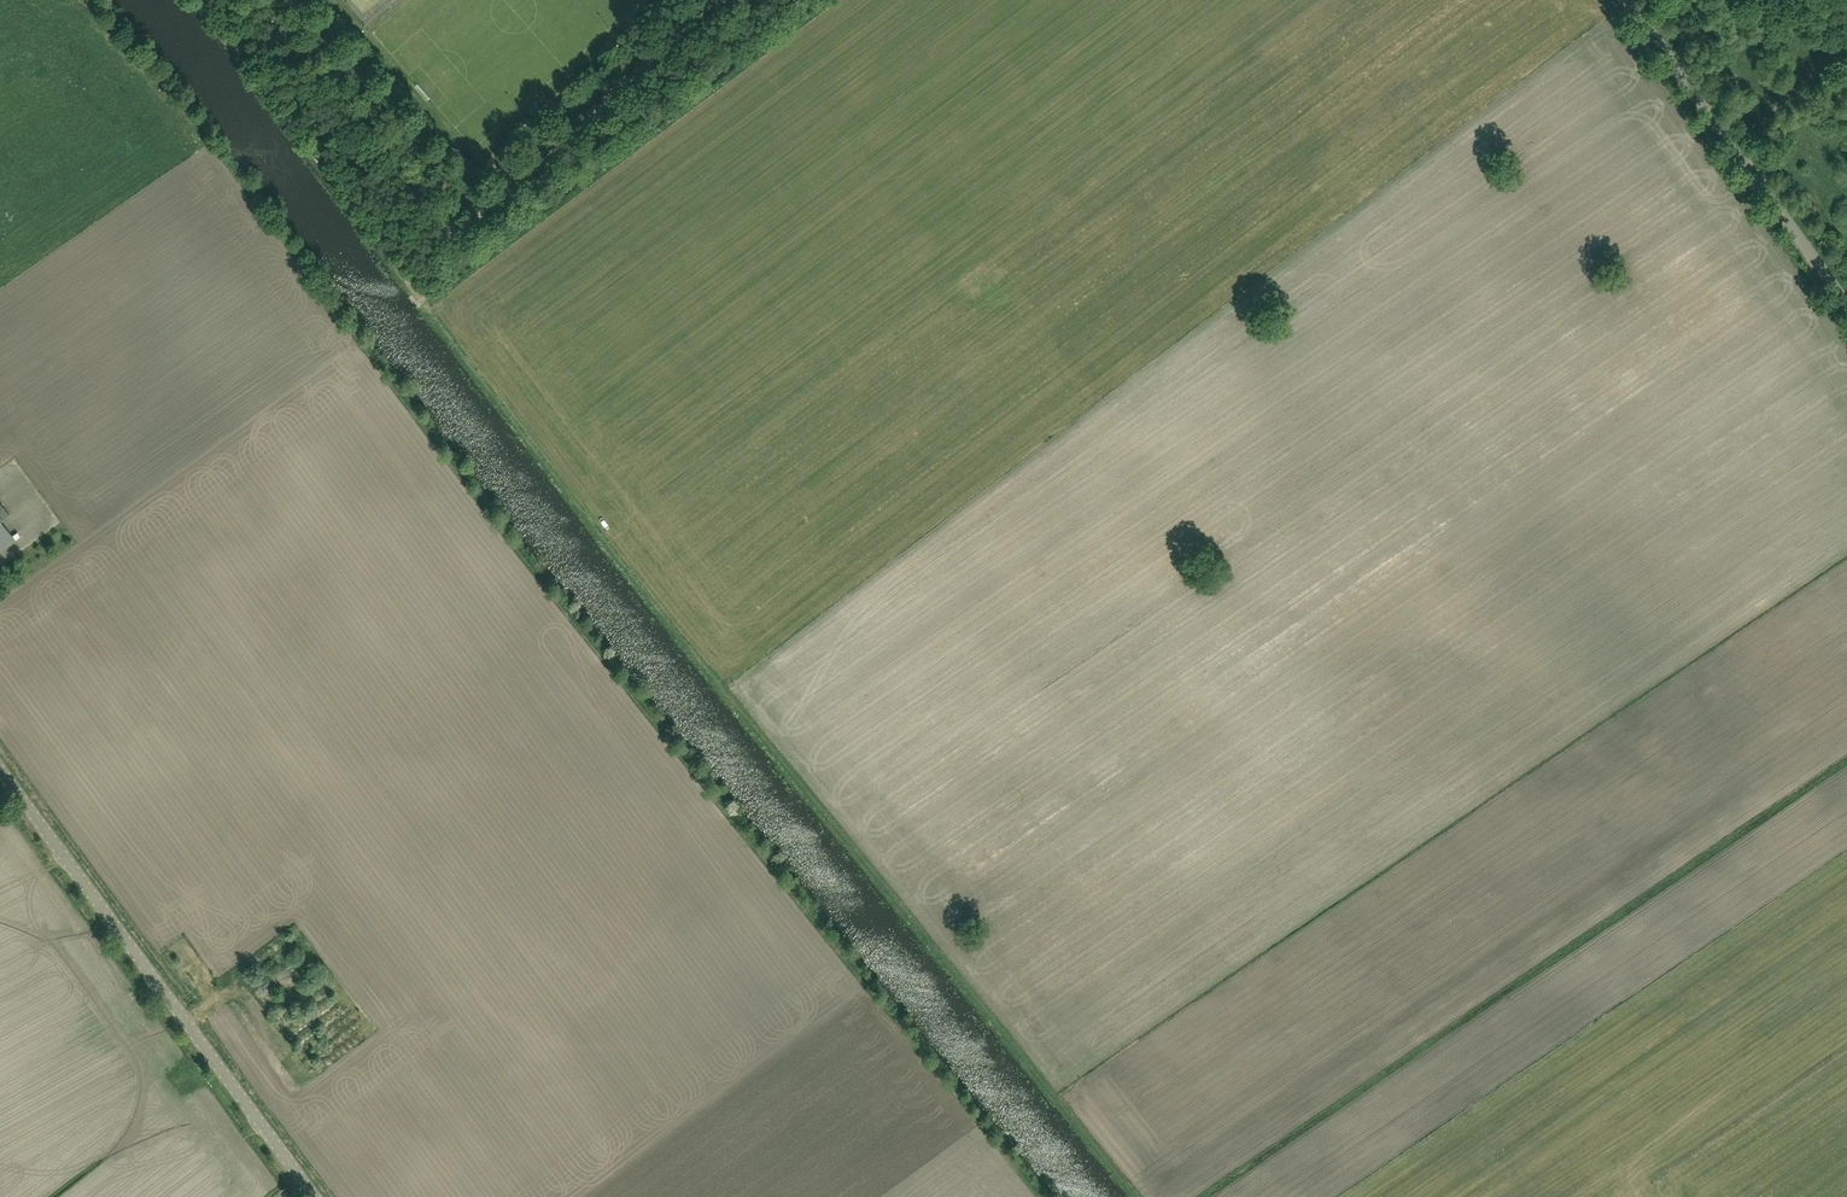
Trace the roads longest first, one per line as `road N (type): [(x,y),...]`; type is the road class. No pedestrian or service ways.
road 1 (unclassified): [(315,1196),(0,771)]
road 2 (unclassified): [(1846,302),(1629,0)]

